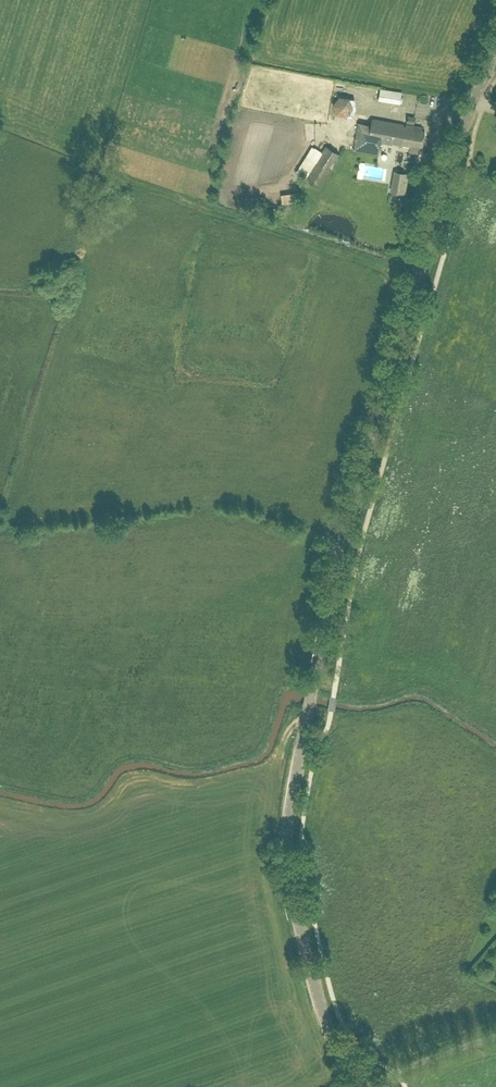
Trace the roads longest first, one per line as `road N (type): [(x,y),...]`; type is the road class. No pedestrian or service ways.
road 1 (tertiary): [(373,1086),(339,1046),(317,991),(289,883),(288,814),(342,532),(442,189),(495,45)]
road 2 (unclassified): [(380,1086),(407,1067),(495,1037)]

